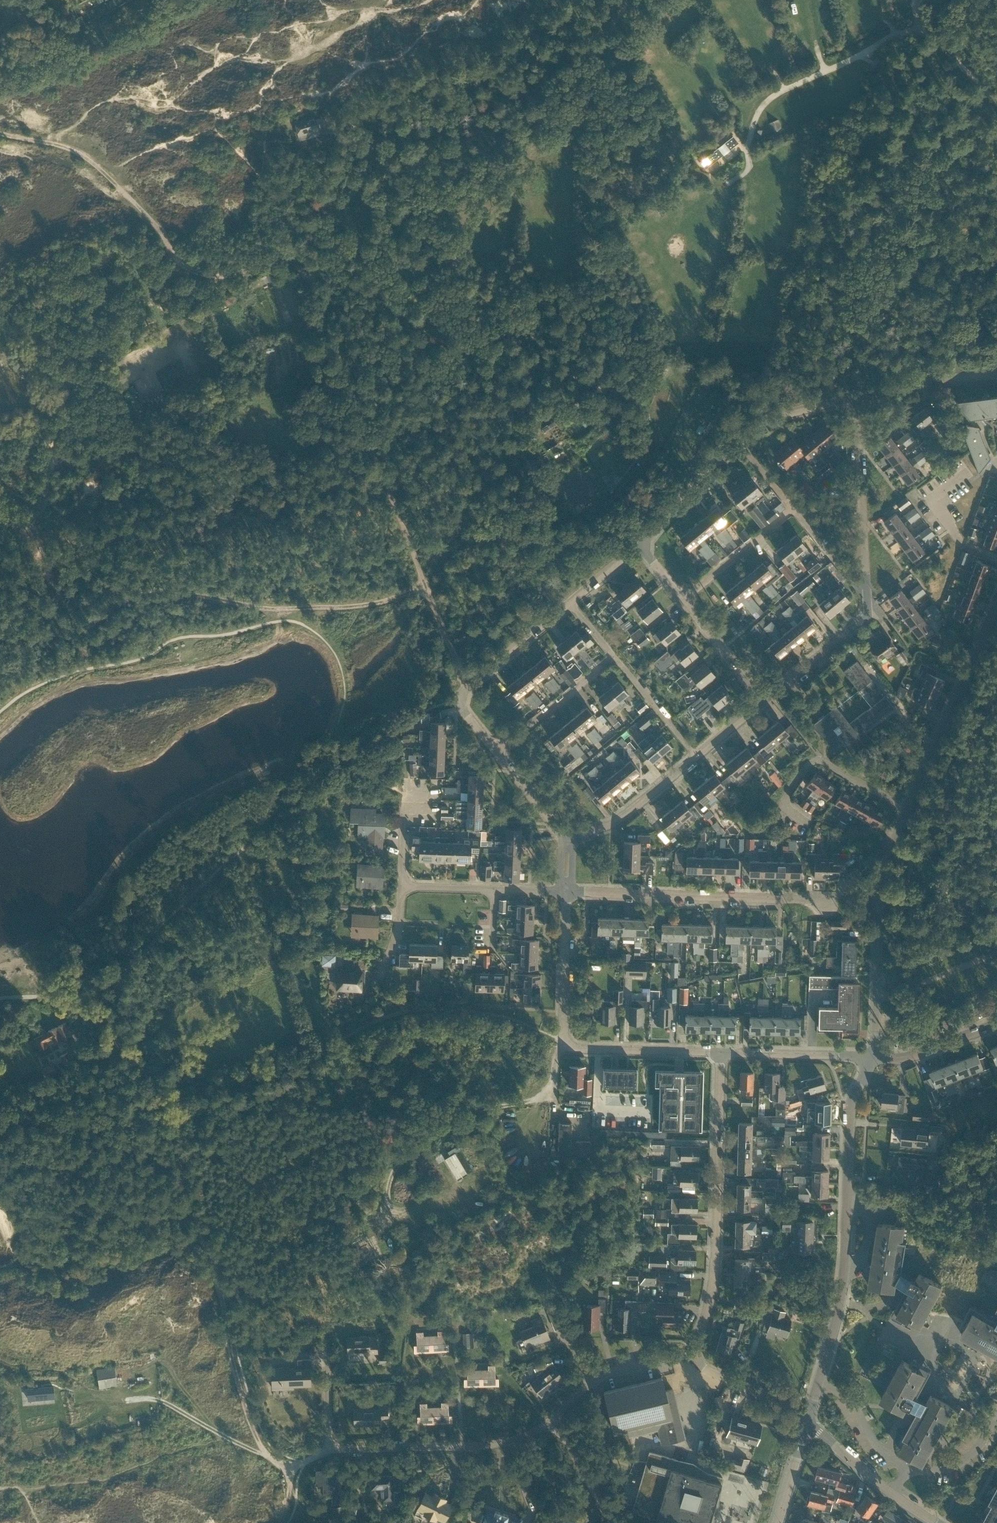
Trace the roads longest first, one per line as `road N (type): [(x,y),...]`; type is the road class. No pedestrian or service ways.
road 1 (track): [(320,268),(478,353),(634,397),(626,338),(587,246),(582,110)]
road 2 (track): [(0,1122),(166,1111),(177,1120),(188,1211),(222,1294),(252,1428),(272,1459),(290,1469),(280,1522)]
road 3 (track): [(630,0),(596,61),(582,110),(515,127),(418,206),(308,268)]
road 4 (track): [(296,255),(221,282),(198,280),(184,274),(120,187),(85,160),(0,133)]
road 5 (track): [(308,268),(423,585)]
road 6 (unclassified): [(818,1386),(842,1298),(851,1107),(873,1057)]
road 7 (residential): [(696,1354),(716,1254),(721,1053)]
road 8 (residential): [(823,903),(566,891)]
road 9 (residential): [(303,1462),(349,1449),(497,1444),(550,1421)]
road 10 (unclassified): [(873,1057),(881,901),(907,808)]
road 11 (unclassified): [(907,808),(996,600)]
road 12 (residential): [(495,752),(463,710),(462,694),(571,602)]
road 13 (residential): [(867,597),(856,398)]
road 14 (residential): [(907,808),(821,760),(808,764),(783,804),(805,822)]
road 15 (residential): [(696,1354),(604,1375),(550,1421)]
road 16 (track): [(128,1401),(176,1408),(272,1459)]
road 17 (residential): [(721,1053),(564,1045)]
road 18 (residential): [(568,841),(622,818),(696,756)]
road 19 (residential): [(564,1045),(566,891)]
road 20 (residential): [(495,752),(614,657)]
road 21 (residential): [(873,1057),(721,1053)]
road 22 (residential): [(766,699),(868,615),(867,597)]
road 23 (residential): [(638,546),(736,438)]
road 24 (residential): [(683,599),(794,510)]
road 25 (residential): [(856,398),(996,375)]
road 26 (residential): [(808,1421),(707,1370),(696,1354)]
road 27 (track): [(50,508),(106,566),(148,593)]
road 28 (residential): [(766,699),(683,599)]
road 29 (residential): [(873,1057),(906,1058),(996,1023)]
road 30 (residential): [(696,756),(614,657)]
road 31 (residential): [(736,438),(856,398)]
road 32 (residential): [(908,1468),(875,1443),(849,1400),(818,1386)]
road 33 (residential): [(550,1421),(618,1522)]
road 34 (residential): [(400,887),(405,800),(439,801)]

